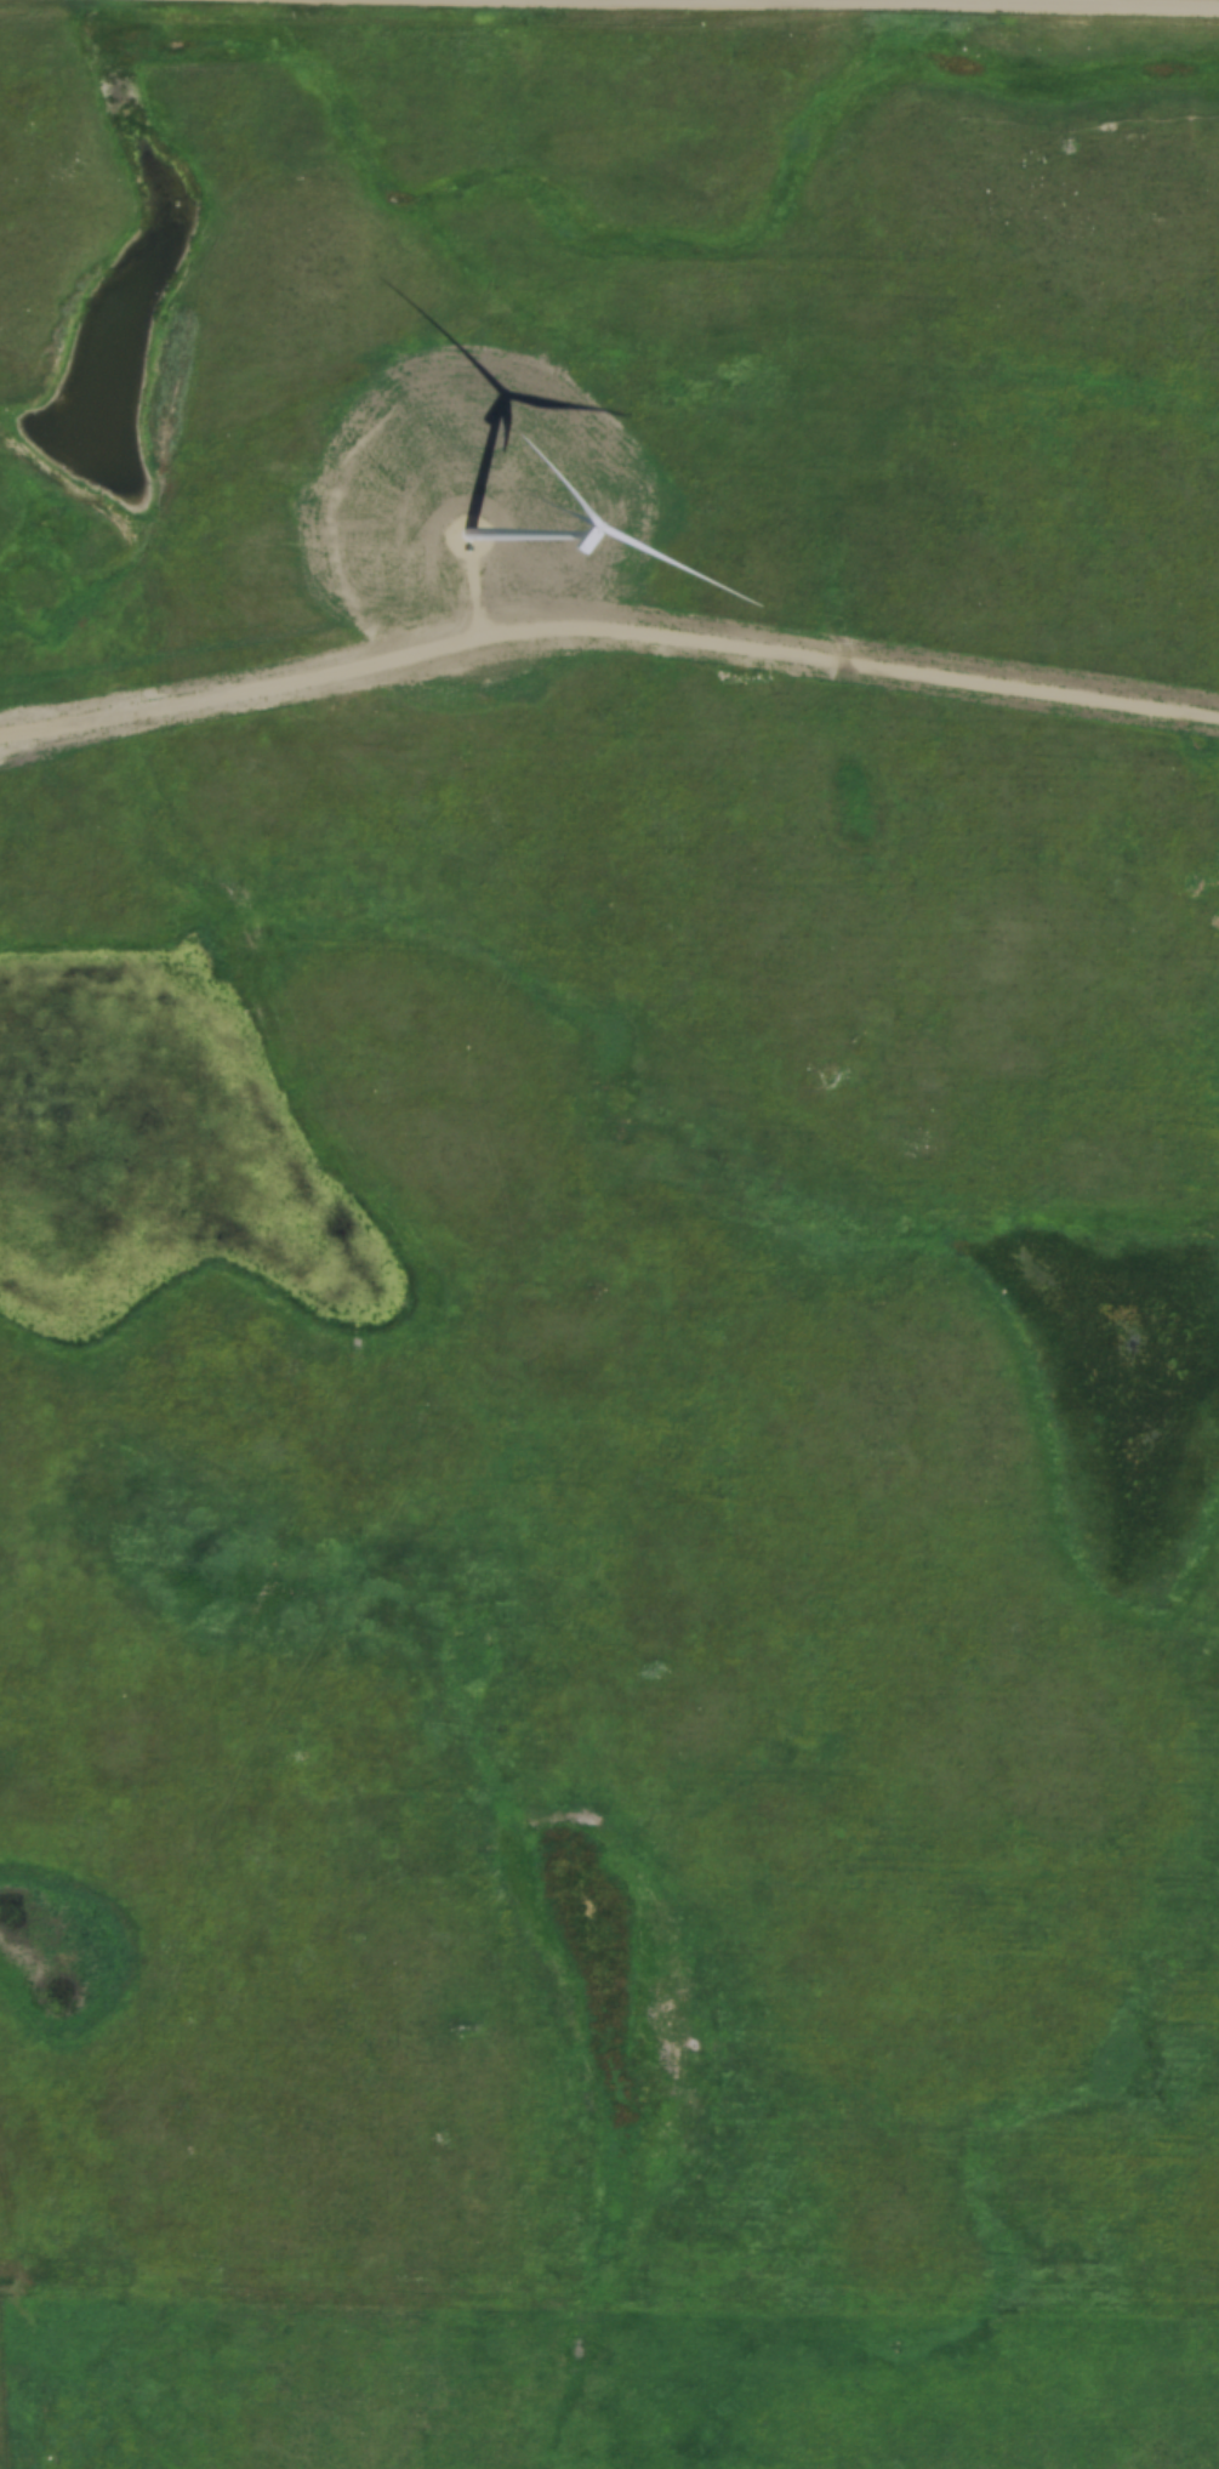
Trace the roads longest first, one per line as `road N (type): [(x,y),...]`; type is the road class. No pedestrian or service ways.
road 1 (track): [(787,0),(1218,8)]

